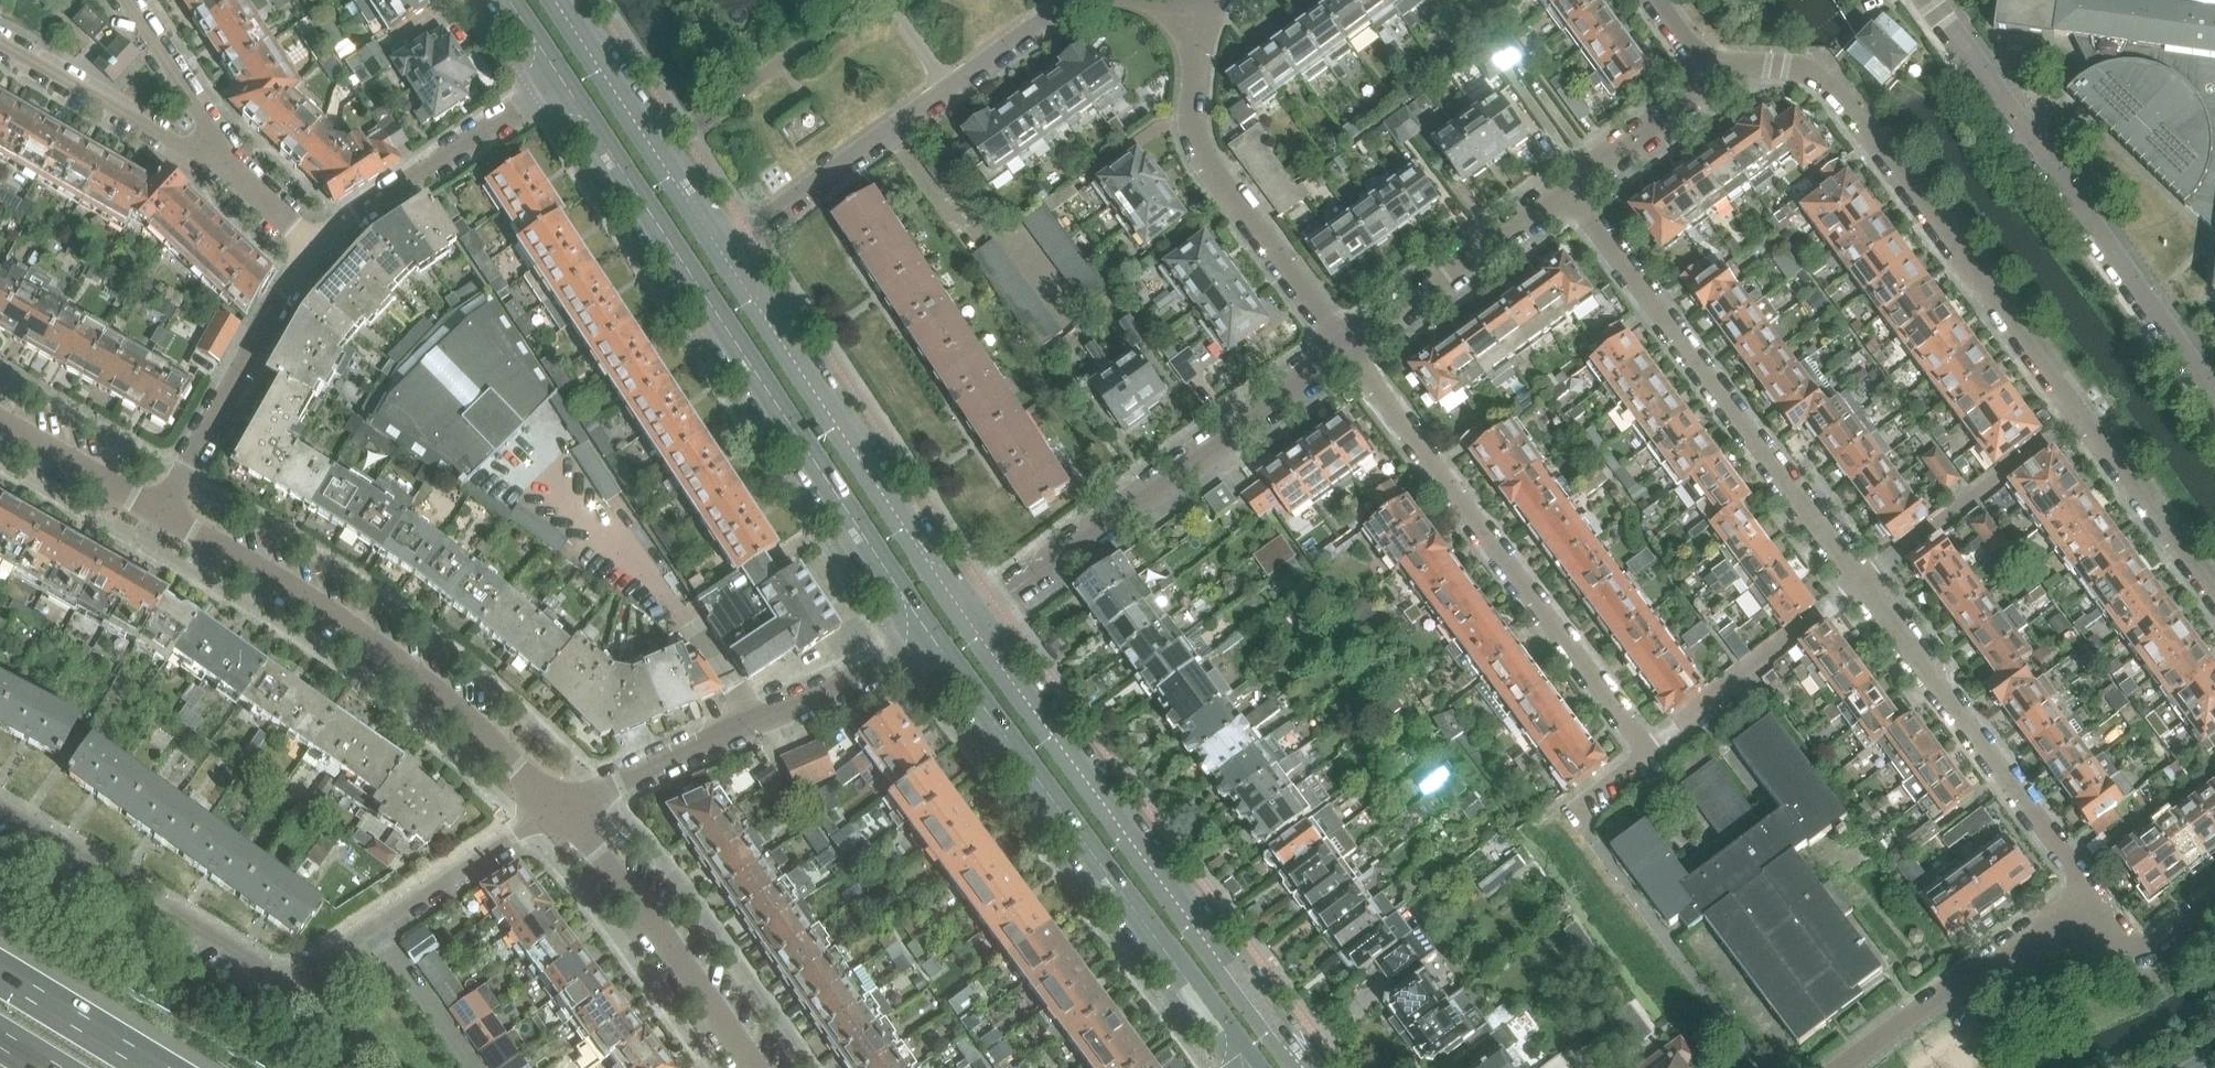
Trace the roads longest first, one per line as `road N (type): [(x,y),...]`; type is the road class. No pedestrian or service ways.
road 1 (secondary): [(562,83),(935,640)]
road 2 (secondary): [(1300,1067),(969,622)]
road 3 (residential): [(2079,420),(1834,90),(1777,64),(1740,65),(1716,84)]
road 4 (secondary): [(935,640),(1251,1067)]
road 5 (residential): [(1648,758),(1347,351)]
road 6 (residential): [(561,806),(394,659),(162,514)]
road 7 (residential): [(1927,0),(2214,397)]
road 8 (residential): [(1860,583),(1567,191)]
road 9 (residential): [(969,622),(1347,351)]
road 10 (secondary): [(969,622),(721,252)]
road 11 (residential): [(1080,0),(721,252)]
road 12 (residential): [(373,927),(308,969),(270,973),(165,908),(139,903),(0,808)]
road 13 (residential): [(561,806),(908,660),(935,640)]
road 14 (residential): [(2097,911),(1860,583)]
road 15 (residential): [(1347,351),(1194,142),(1198,13)]
road 16 (residential): [(755,1067),(561,806)]
road 17 (residential): [(162,514),(313,245)]
road 18 (secondary): [(721,252),(555,0)]
road 19 (residential): [(313,245),(562,83)]
road 20 (residential): [(1848,1067),(1987,965),(2097,911)]
road 21 (residential): [(1648,758),(1860,583)]
road 22 (residential): [(1860,583),(2079,420)]
road 23 (residential): [(1347,351),(1567,191)]
road 24 (residential): [(0,44),(224,165)]
road 25 (residential): [(2214,602),(2079,420)]
road 26 (residential): [(373,927),(561,806)]
road 27 (residential): [(224,165),(123,0)]
road 28 (residential): [(162,514),(0,422)]
road 29 (residential): [(1567,191),(1716,84)]
road 30 (motorway): [(156,1067),(0,974)]
road 31 (residential): [(2097,911),(2120,946),(2150,950),(2214,902)]

